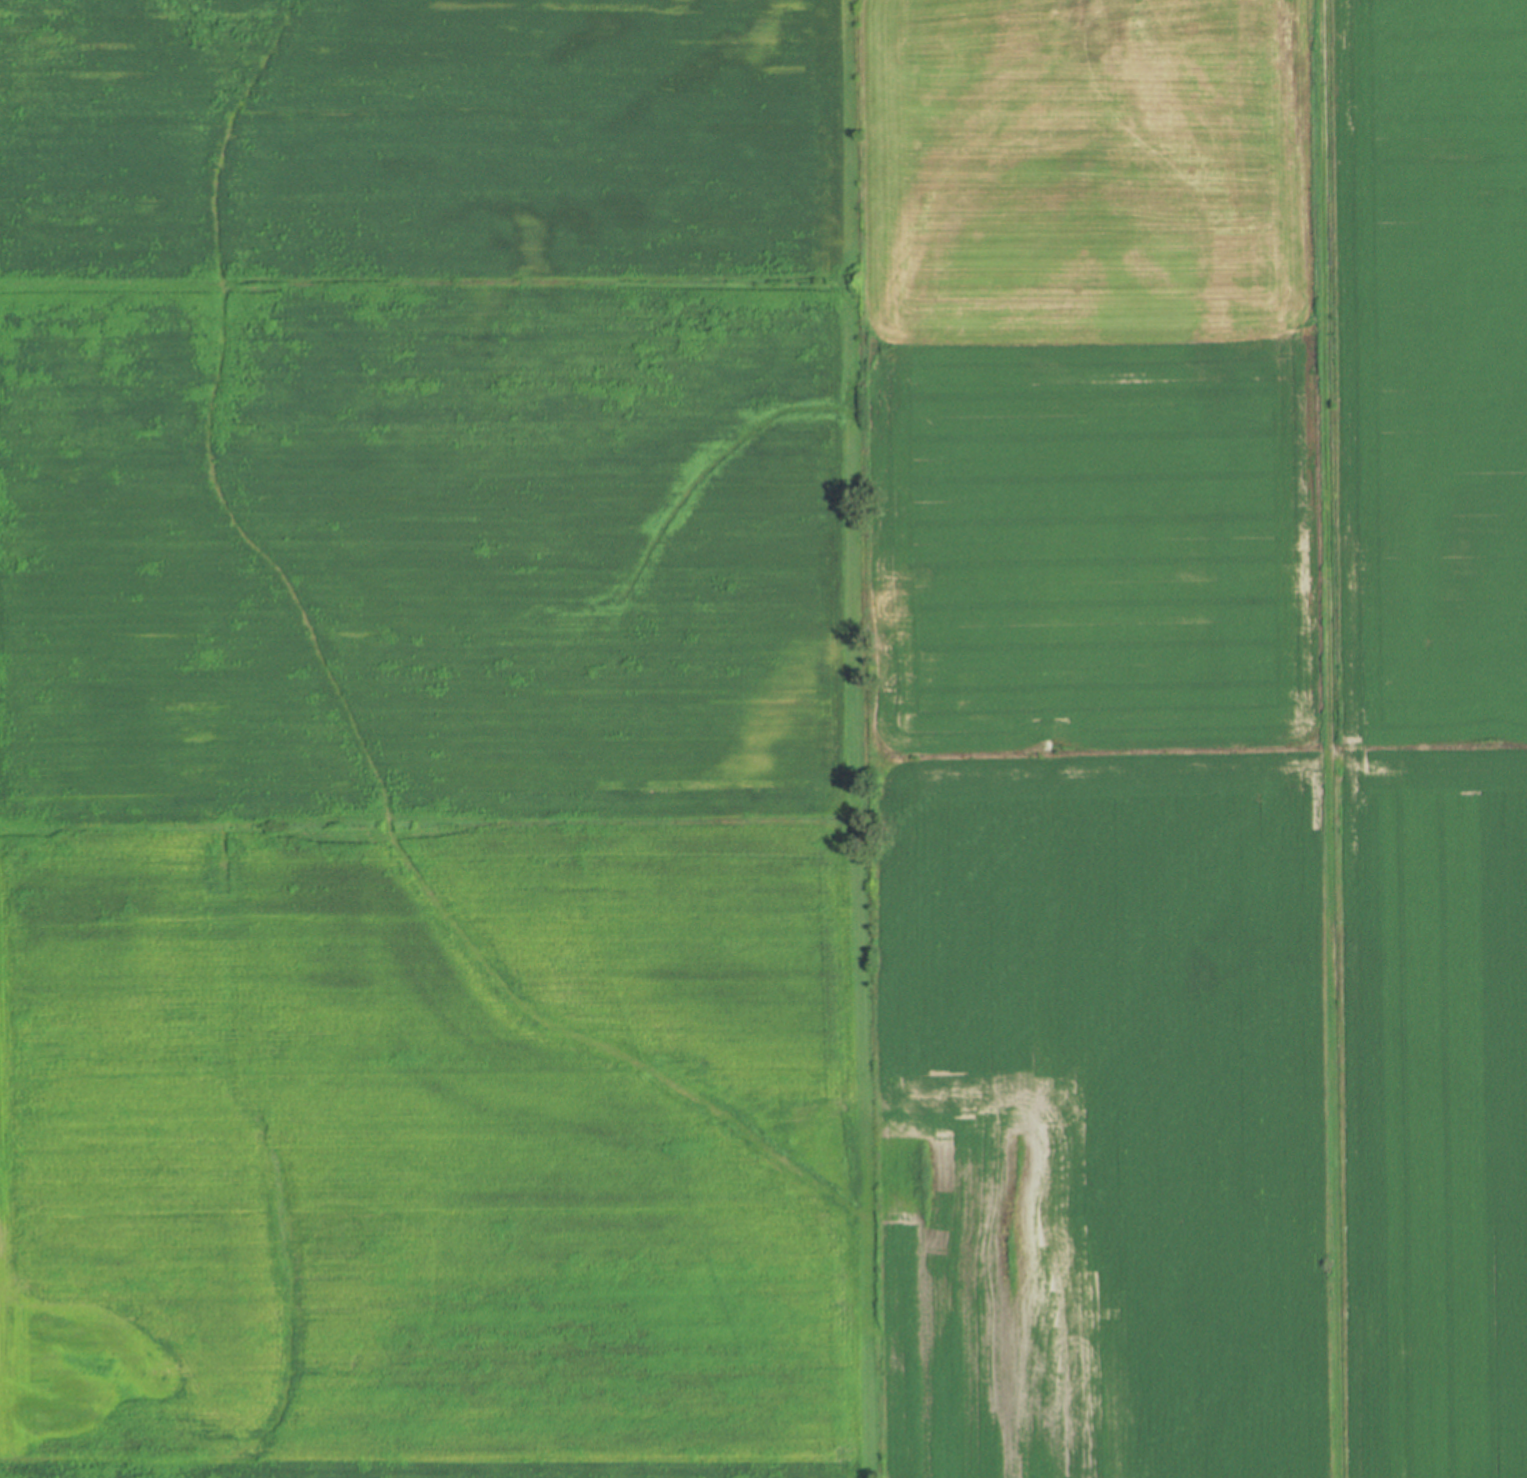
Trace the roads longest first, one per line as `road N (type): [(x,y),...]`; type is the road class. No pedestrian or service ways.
road 1 (track): [(1340,1477),(1325,0)]

